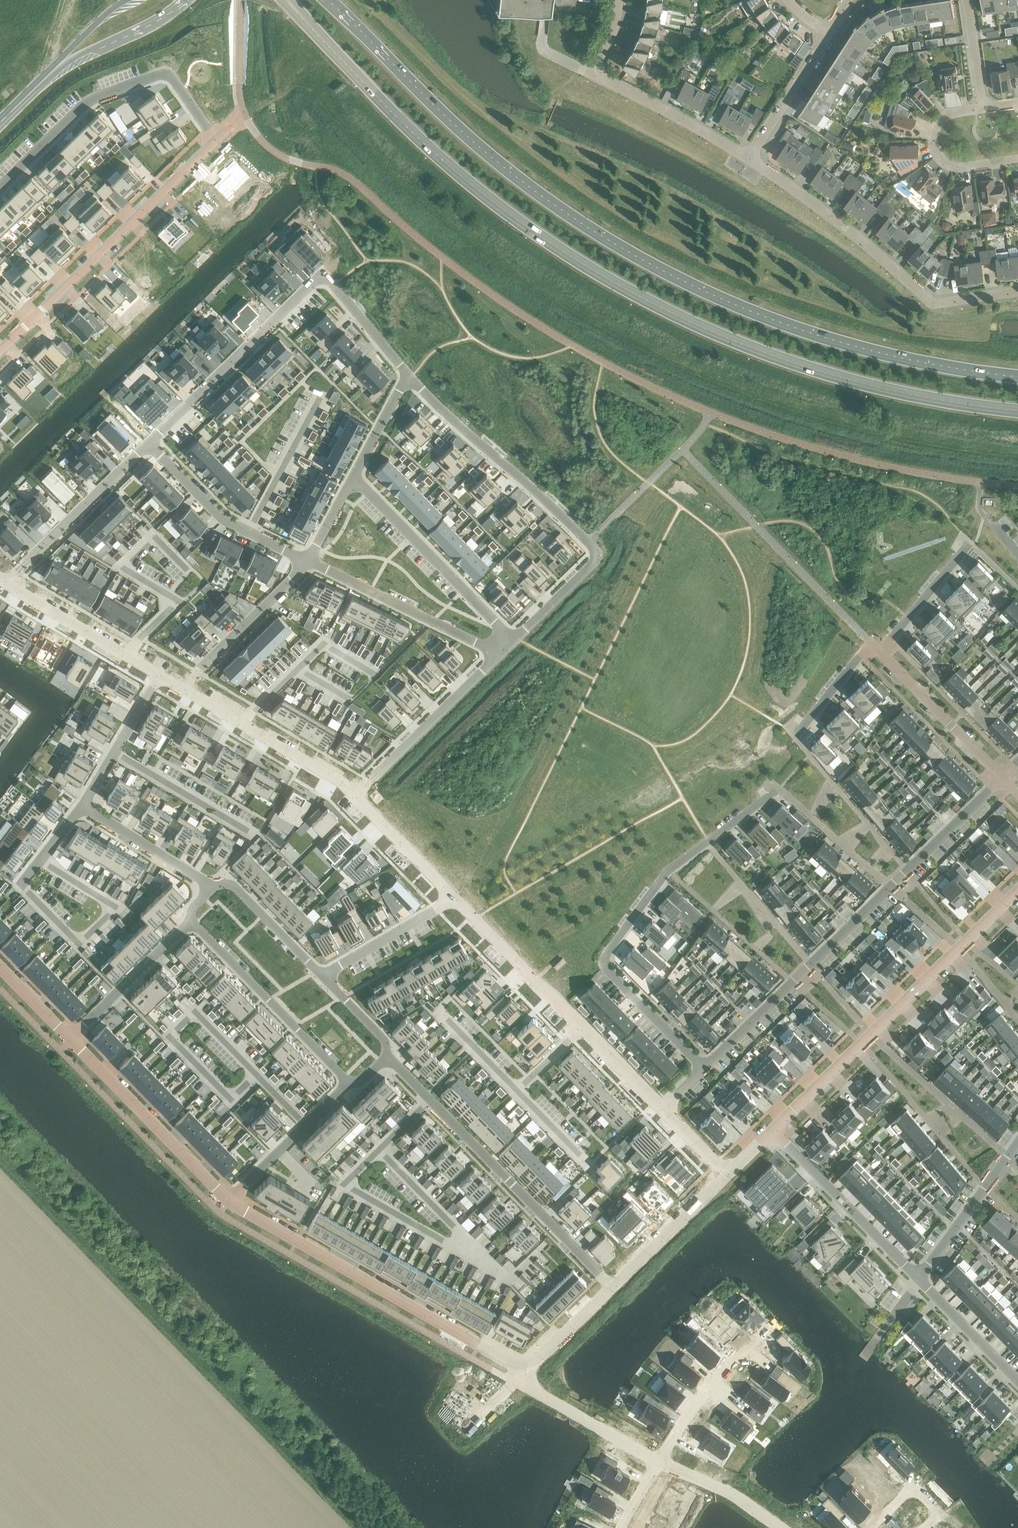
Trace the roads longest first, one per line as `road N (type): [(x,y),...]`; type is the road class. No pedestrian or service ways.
road 1 (secondary): [(299,16),(493,206),(583,265),(666,310),(810,368),(1017,412)]
road 2 (secondary): [(1017,377),(796,329),(606,238),(517,177),(344,16)]
road 3 (residential): [(0,348),(209,142),(168,78),(97,96),(0,190)]
road 4 (residential): [(1000,779),(701,1069)]
road 5 (residential): [(779,789),(668,871),(606,955),(607,970),(701,1069)]
road 6 (residential): [(1017,892),(773,1131)]
road 7 (residential): [(230,1202),(522,1370)]
road 8 (residential): [(1017,291),(945,301),(920,294),(753,160)]
road 9 (residential): [(453,900),(662,1107)]
road 10 (residential): [(612,1286),(430,1101)]
road 11 (residential): [(753,160),(593,74),(617,0)]
road 12 (residential): [(408,377),(595,554)]
road 13 (residential): [(322,282),(147,441)]
road 14 (residential): [(351,480),(515,638)]
road 15 (residential): [(69,1041),(230,1202)]
road 16 (residential): [(192,922),(347,1086)]
road 17 (residential): [(500,652),(304,561)]
road 18 (residential): [(22,882),(70,936),(84,937),(108,914),(104,900),(40,858)]
road 19 (residential): [(773,1131),(919,1280)]
road 20 (residential): [(353,796),(500,652)]
road 21 (residential): [(257,1075),(202,1019),(175,1030),(175,1043),(224,1093),(238,1093)]
road 22 (residential): [(304,561),(223,518),(147,441)]
road 23 (residential): [(147,441),(7,583)]
road 24 (residential): [(184,691),(353,796)]
road 25 (residential): [(379,1150),(351,1178),(354,1190),(473,1253)]
road 26 (residential): [(7,583),(160,675)]
road 27 (residential): [(304,561),(184,691)]
road 28 (residential): [(880,653),(1000,779)]
road 29 (residential): [(69,1041),(192,922)]
road 30 (residential): [(919,1280),(1017,1143)]
road 31 (residential): [(763,1333),(719,1372),(659,1462)]
road 32 (residential): [(659,1462),(545,1397),(522,1370)]
road 33 (residential): [(730,1171),(612,1286)]
road 34 (residential): [(983,107),(946,120),(934,142),(938,155),(948,167),(1017,160)]
road 35 (tertiary): [(50,72),(185,0)]
road 36 (residential): [(210,890),(85,804)]
road 37 (residential): [(323,977),(233,886),(210,890)]
road 38 (residential): [(323,977),(453,900)]
road 39 (residential): [(160,675),(85,804)]
road 40 (residential): [(753,160),(827,33)]
road 41 (residential): [(353,796),(453,900)]
road 42 (residential): [(919,1280),(1017,1381)]
road 43 (residential): [(782,1527),(734,1493),(659,1462)]
road 44 (residential): [(969,545),(880,653)]
road 45 (residential): [(473,1253),(379,1150)]
road 46 (residential): [(322,282),(408,377)]
road 47 (residential): [(880,653),(863,651),(794,736)]
road 48 (residential): [(612,1286),(522,1370)]

